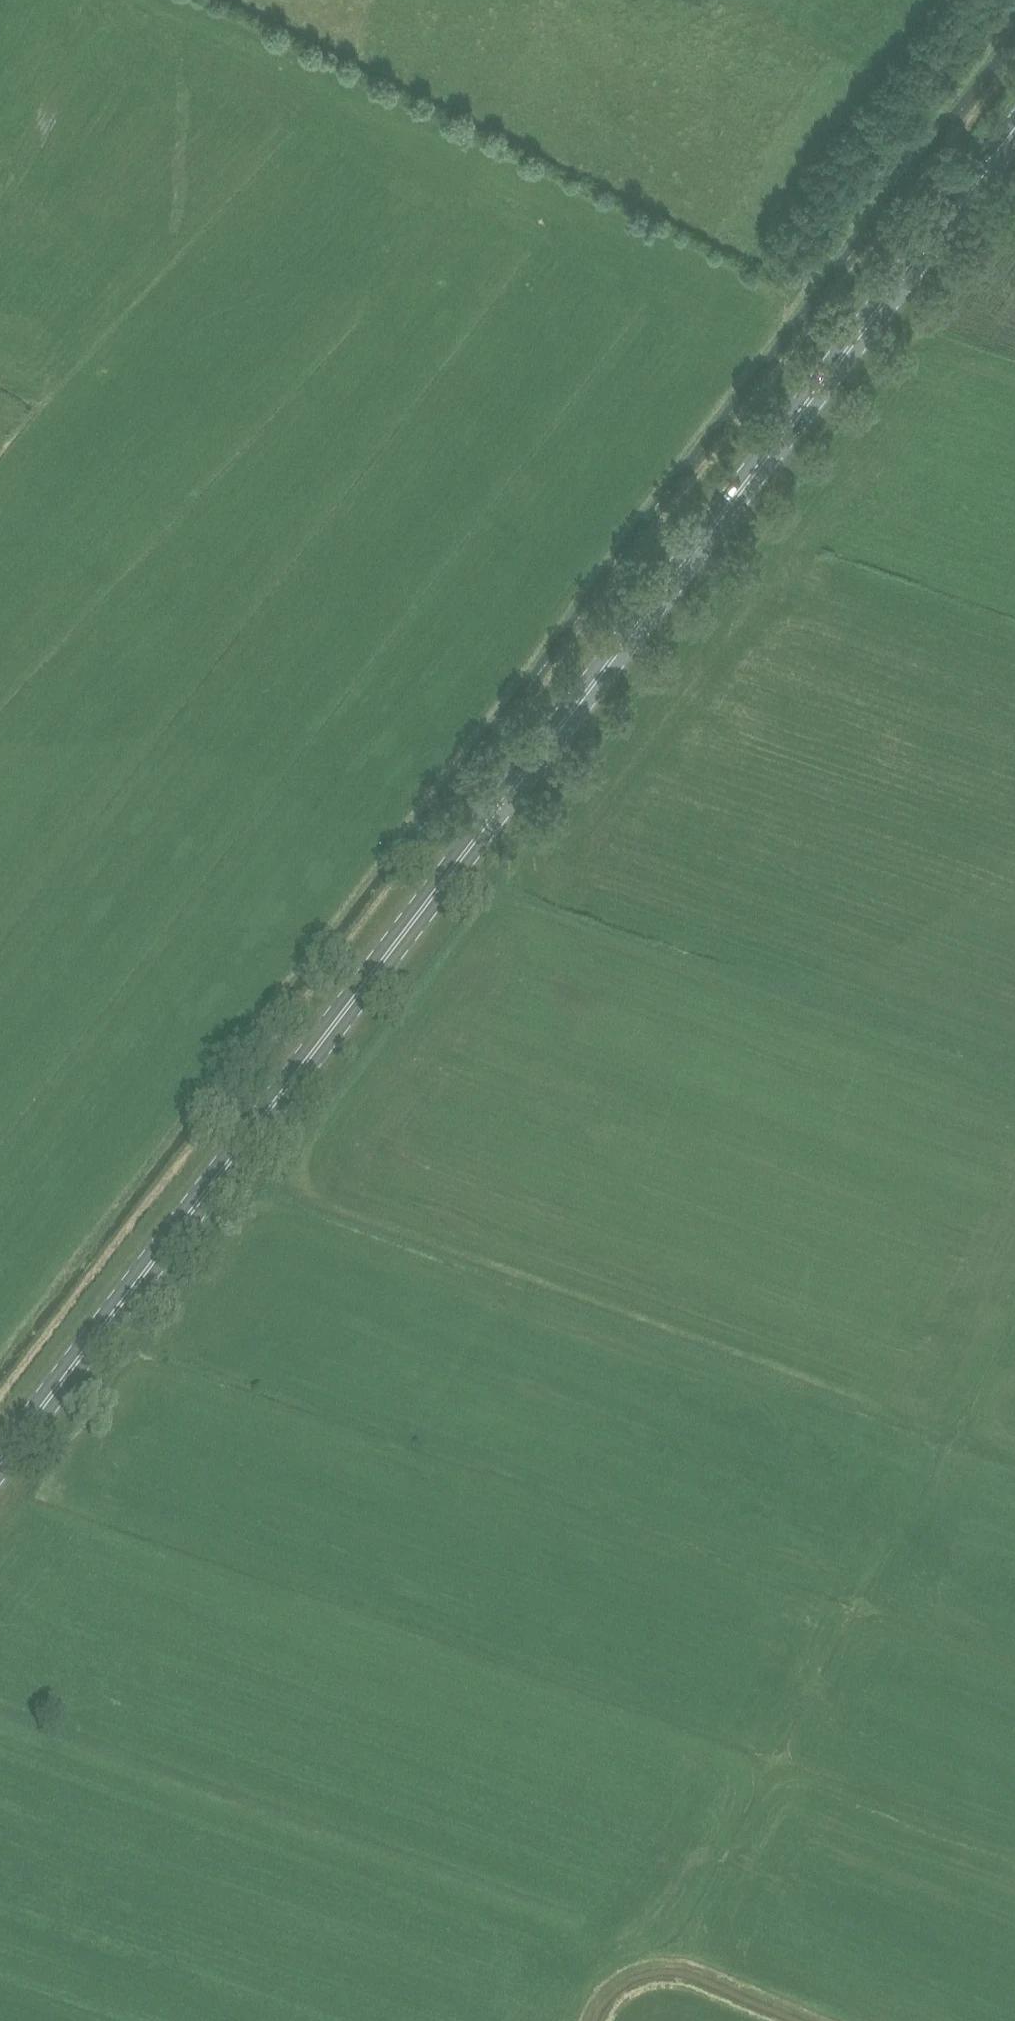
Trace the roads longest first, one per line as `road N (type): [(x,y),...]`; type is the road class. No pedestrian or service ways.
road 1 (primary): [(0,1460),(1014,131)]

